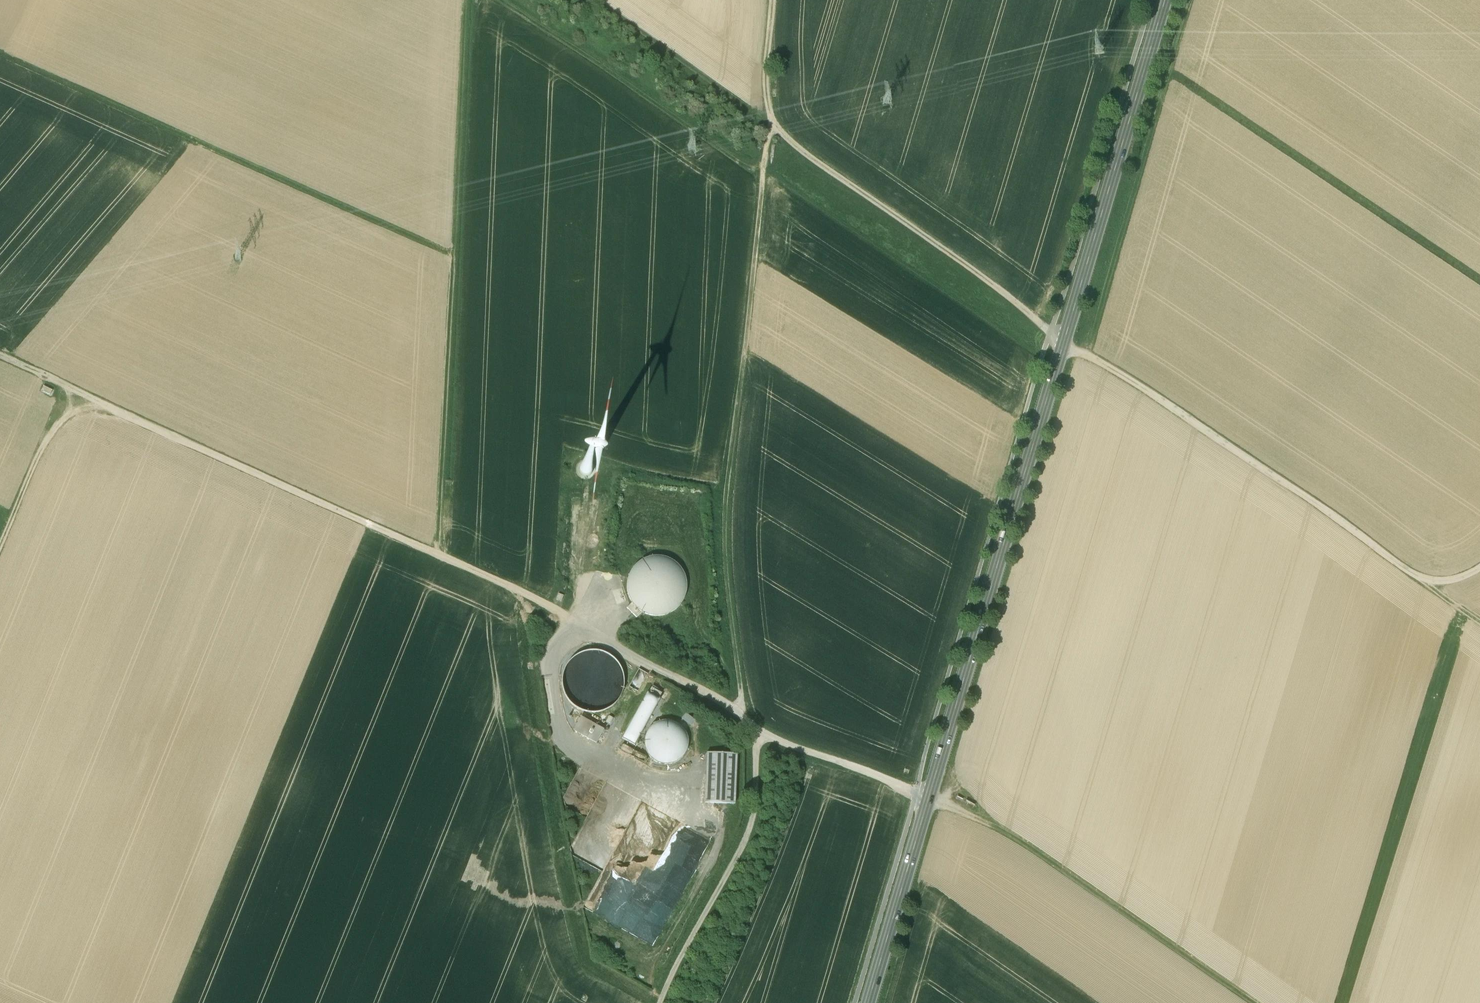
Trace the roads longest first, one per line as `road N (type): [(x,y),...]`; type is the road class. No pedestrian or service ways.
road 1 (track): [(0,356),(476,568),(730,705),(770,737),(1009,834),(1258,1002)]
road 2 (primary): [(868,1002),(1165,0)]
road 3 (track): [(1479,566),(1457,578),(1417,576),(1064,343),(771,123)]
road 4 (track): [(740,712),(727,483),(771,123)]
road 5 (track): [(440,552),(470,0)]
road 6 (track): [(456,245),(0,41)]
road 7 (track): [(505,0),(764,168)]
road 8 (track): [(660,1002),(753,820),(760,731)]
road 9 (track): [(771,123),(605,0)]
road 10 (track): [(0,548),(68,386)]
road 11 (track): [(771,123),(771,0)]

